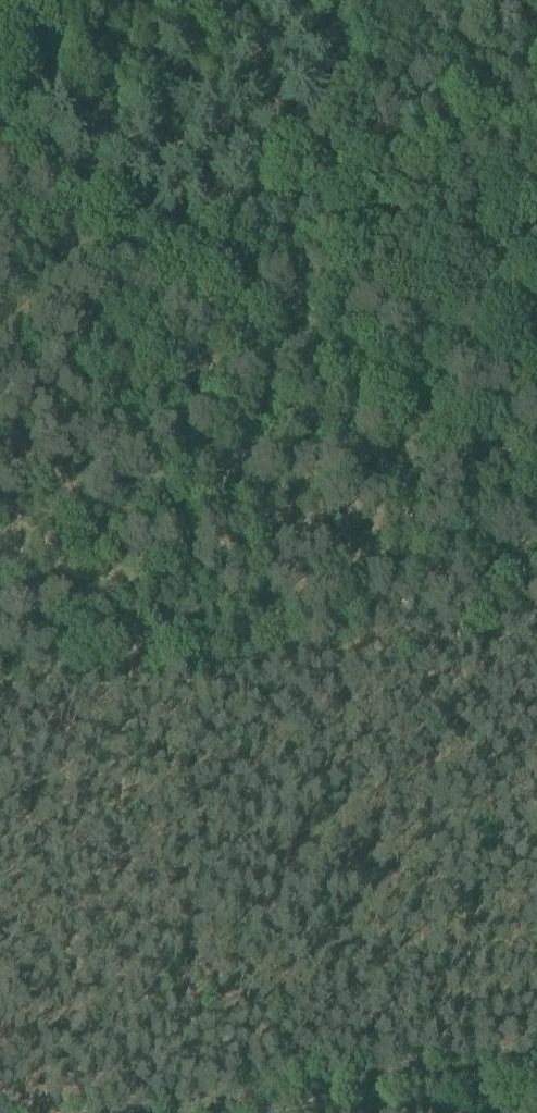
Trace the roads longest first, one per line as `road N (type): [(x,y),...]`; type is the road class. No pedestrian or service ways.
road 1 (track): [(0,121),(536,481)]
road 2 (track): [(536,1062),(223,1112)]

